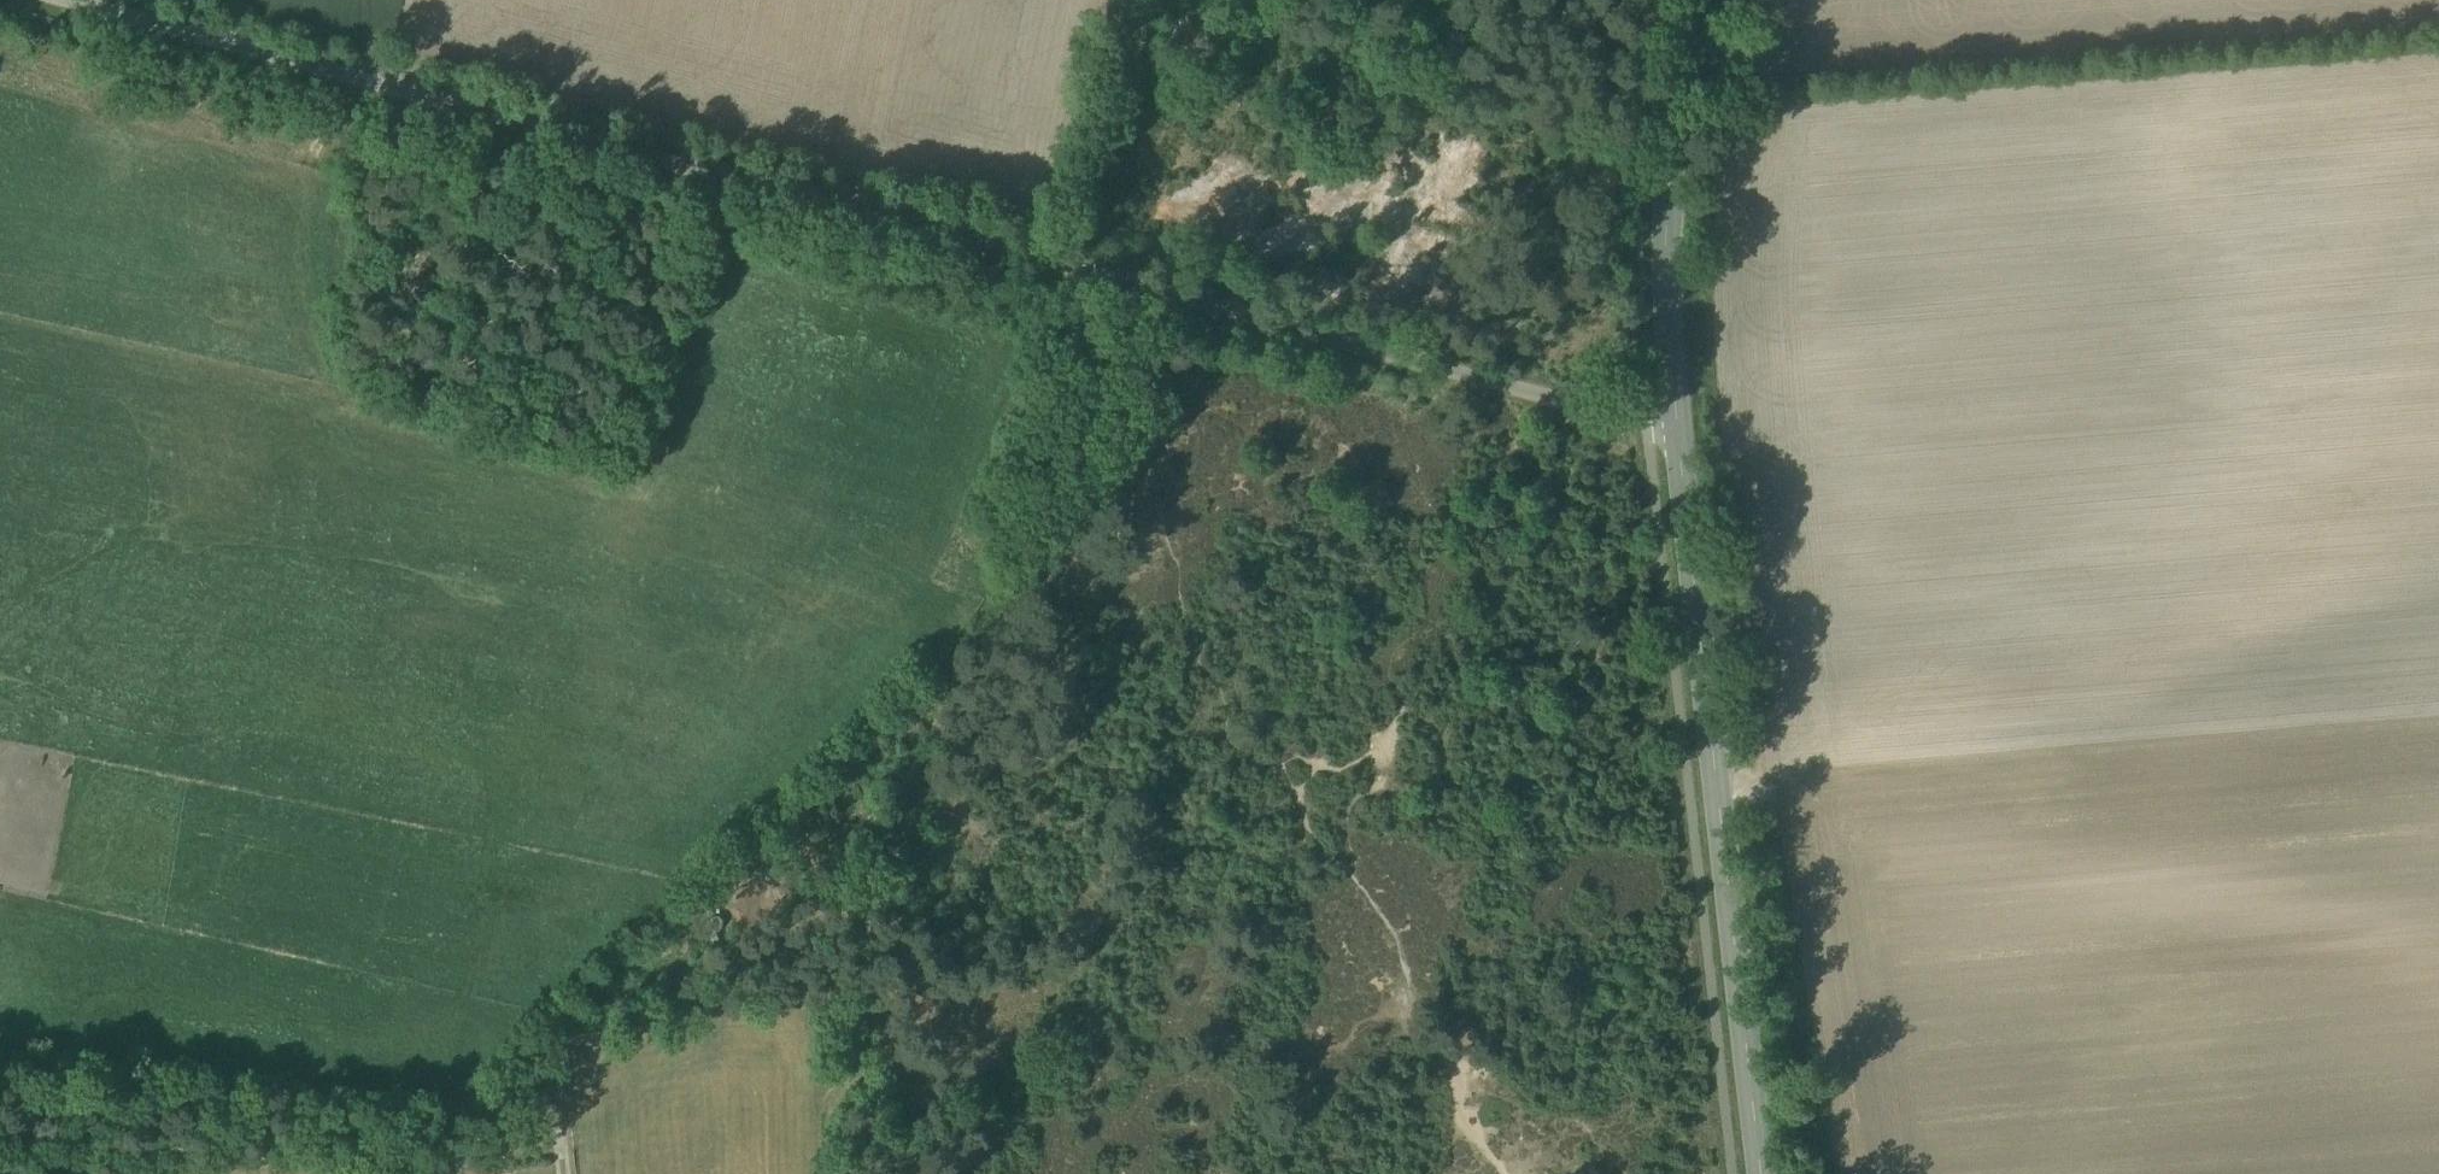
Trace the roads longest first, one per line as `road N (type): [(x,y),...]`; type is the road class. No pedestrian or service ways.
road 1 (unclassified): [(1674,419),(56,0)]
road 2 (tertiary): [(1674,419),(1760,1173)]
road 3 (tertiary): [(1701,0),(1671,147),(1665,224),(1674,419)]

